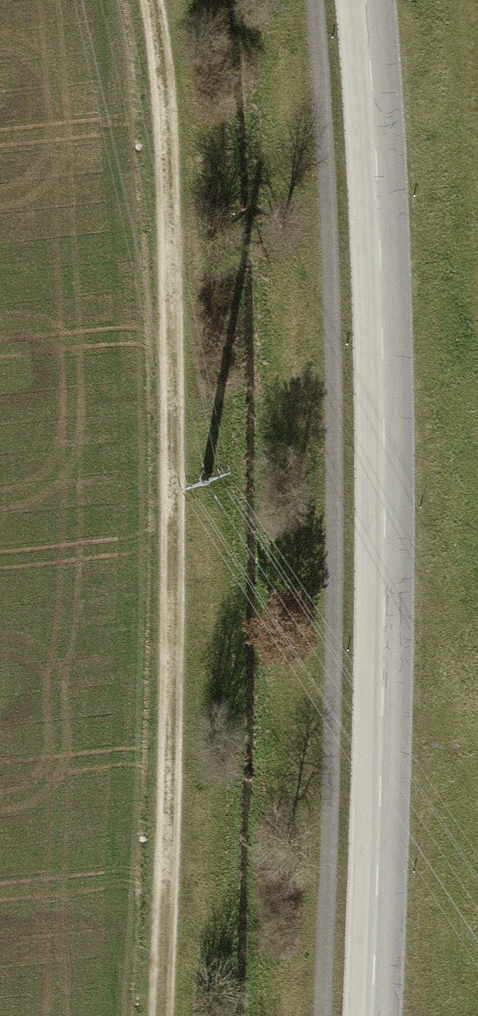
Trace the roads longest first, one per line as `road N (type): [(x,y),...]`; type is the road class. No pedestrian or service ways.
road 1 (track): [(158,1015),(170,223),(140,0)]
road 2 (tertiary): [(362,0),(382,433),(372,1015)]

